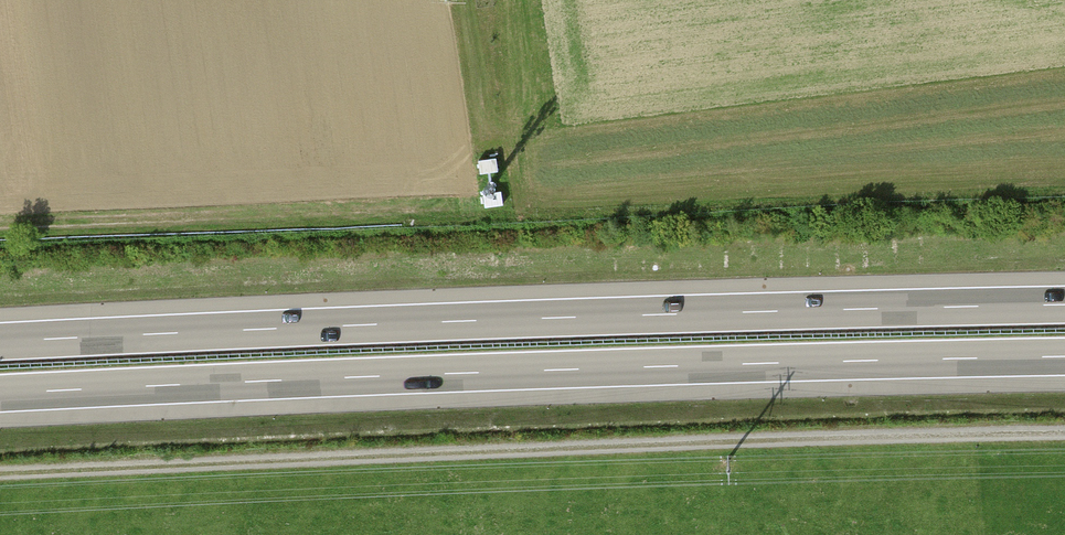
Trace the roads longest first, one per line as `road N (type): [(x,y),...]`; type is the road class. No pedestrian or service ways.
road 1 (track): [(0,477),(1064,438)]
road 2 (motorway): [(0,394),(1064,357)]
road 3 (motorway): [(1064,305),(0,341)]
road 4 (track): [(0,227),(456,206)]

